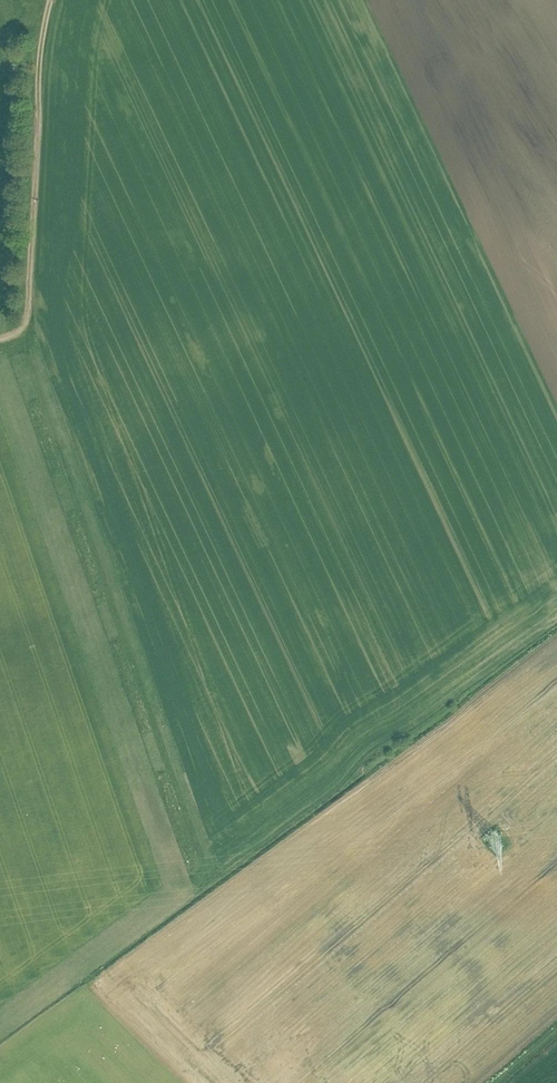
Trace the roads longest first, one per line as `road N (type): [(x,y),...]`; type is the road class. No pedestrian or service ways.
road 1 (track): [(50,0),(34,86),(26,314),(0,335)]

